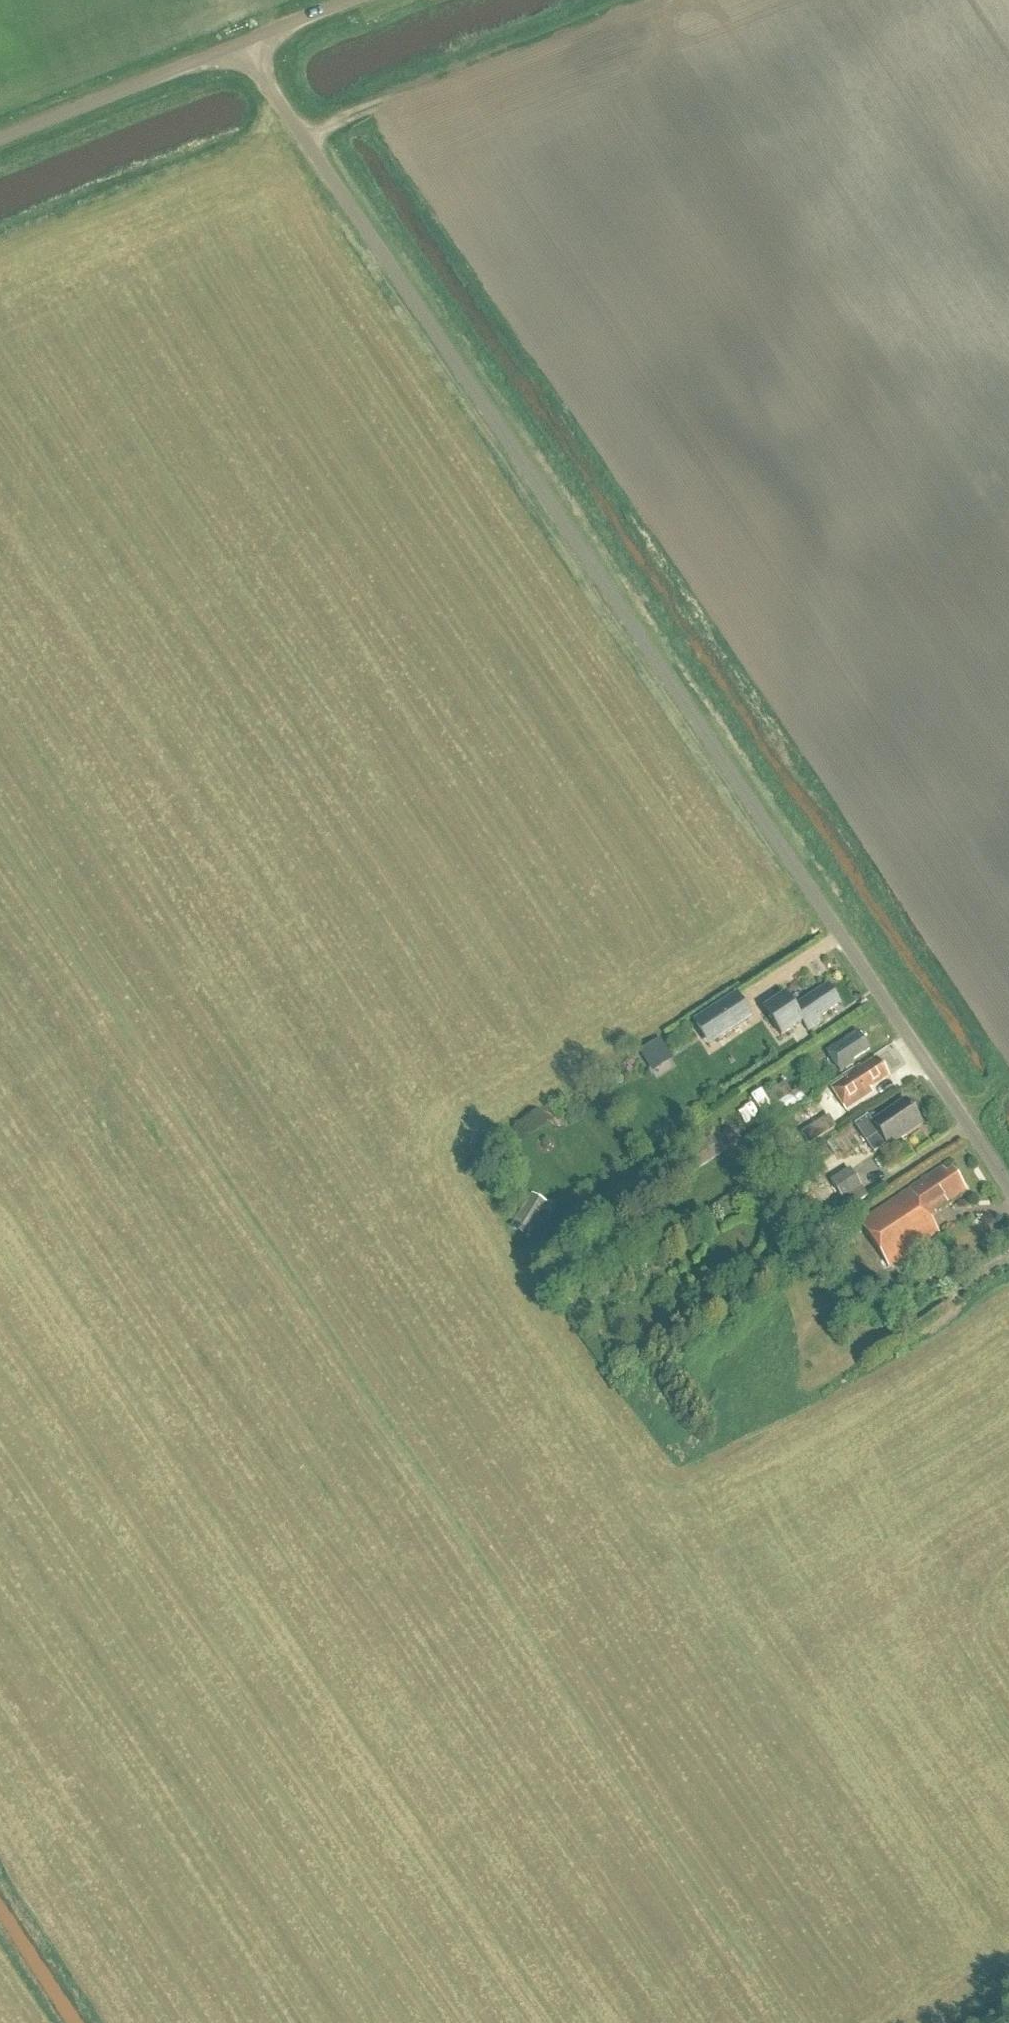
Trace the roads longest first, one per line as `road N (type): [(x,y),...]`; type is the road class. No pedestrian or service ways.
road 1 (unclassified): [(1008,1191),(245,42)]
road 2 (unclassified): [(0,139),(245,42)]

